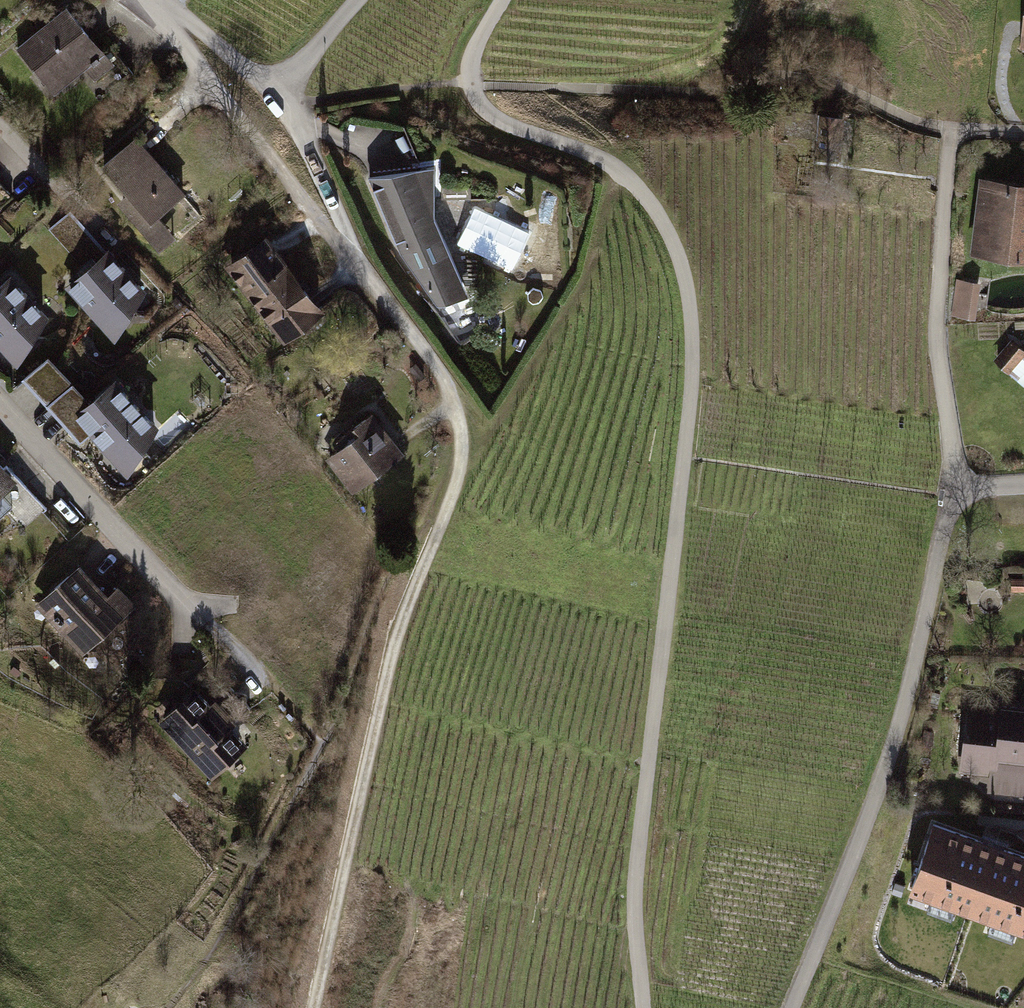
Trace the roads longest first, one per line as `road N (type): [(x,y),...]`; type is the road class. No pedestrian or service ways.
road 1 (residential): [(640,1007),(647,775),(677,522),(691,305),(679,250),(613,163),(508,124),(478,101),(472,60),(502,0)]
road 2 (residential): [(1023,485),(956,487),(895,742),(790,1007)]
road 3 (track): [(317,1007),(397,643),(454,493)]
road 4 (track): [(462,456),(443,378),(362,272),(295,105)]
road 5 (residential): [(264,679),(0,405)]
road 6 (residential): [(145,8),(186,47),(362,272)]
road 7 (track): [(462,456),(485,442),(585,279),(613,163)]
road 8 (residential): [(276,91),(196,26),(145,8)]
road 9 (residential): [(360,0),(276,91)]

